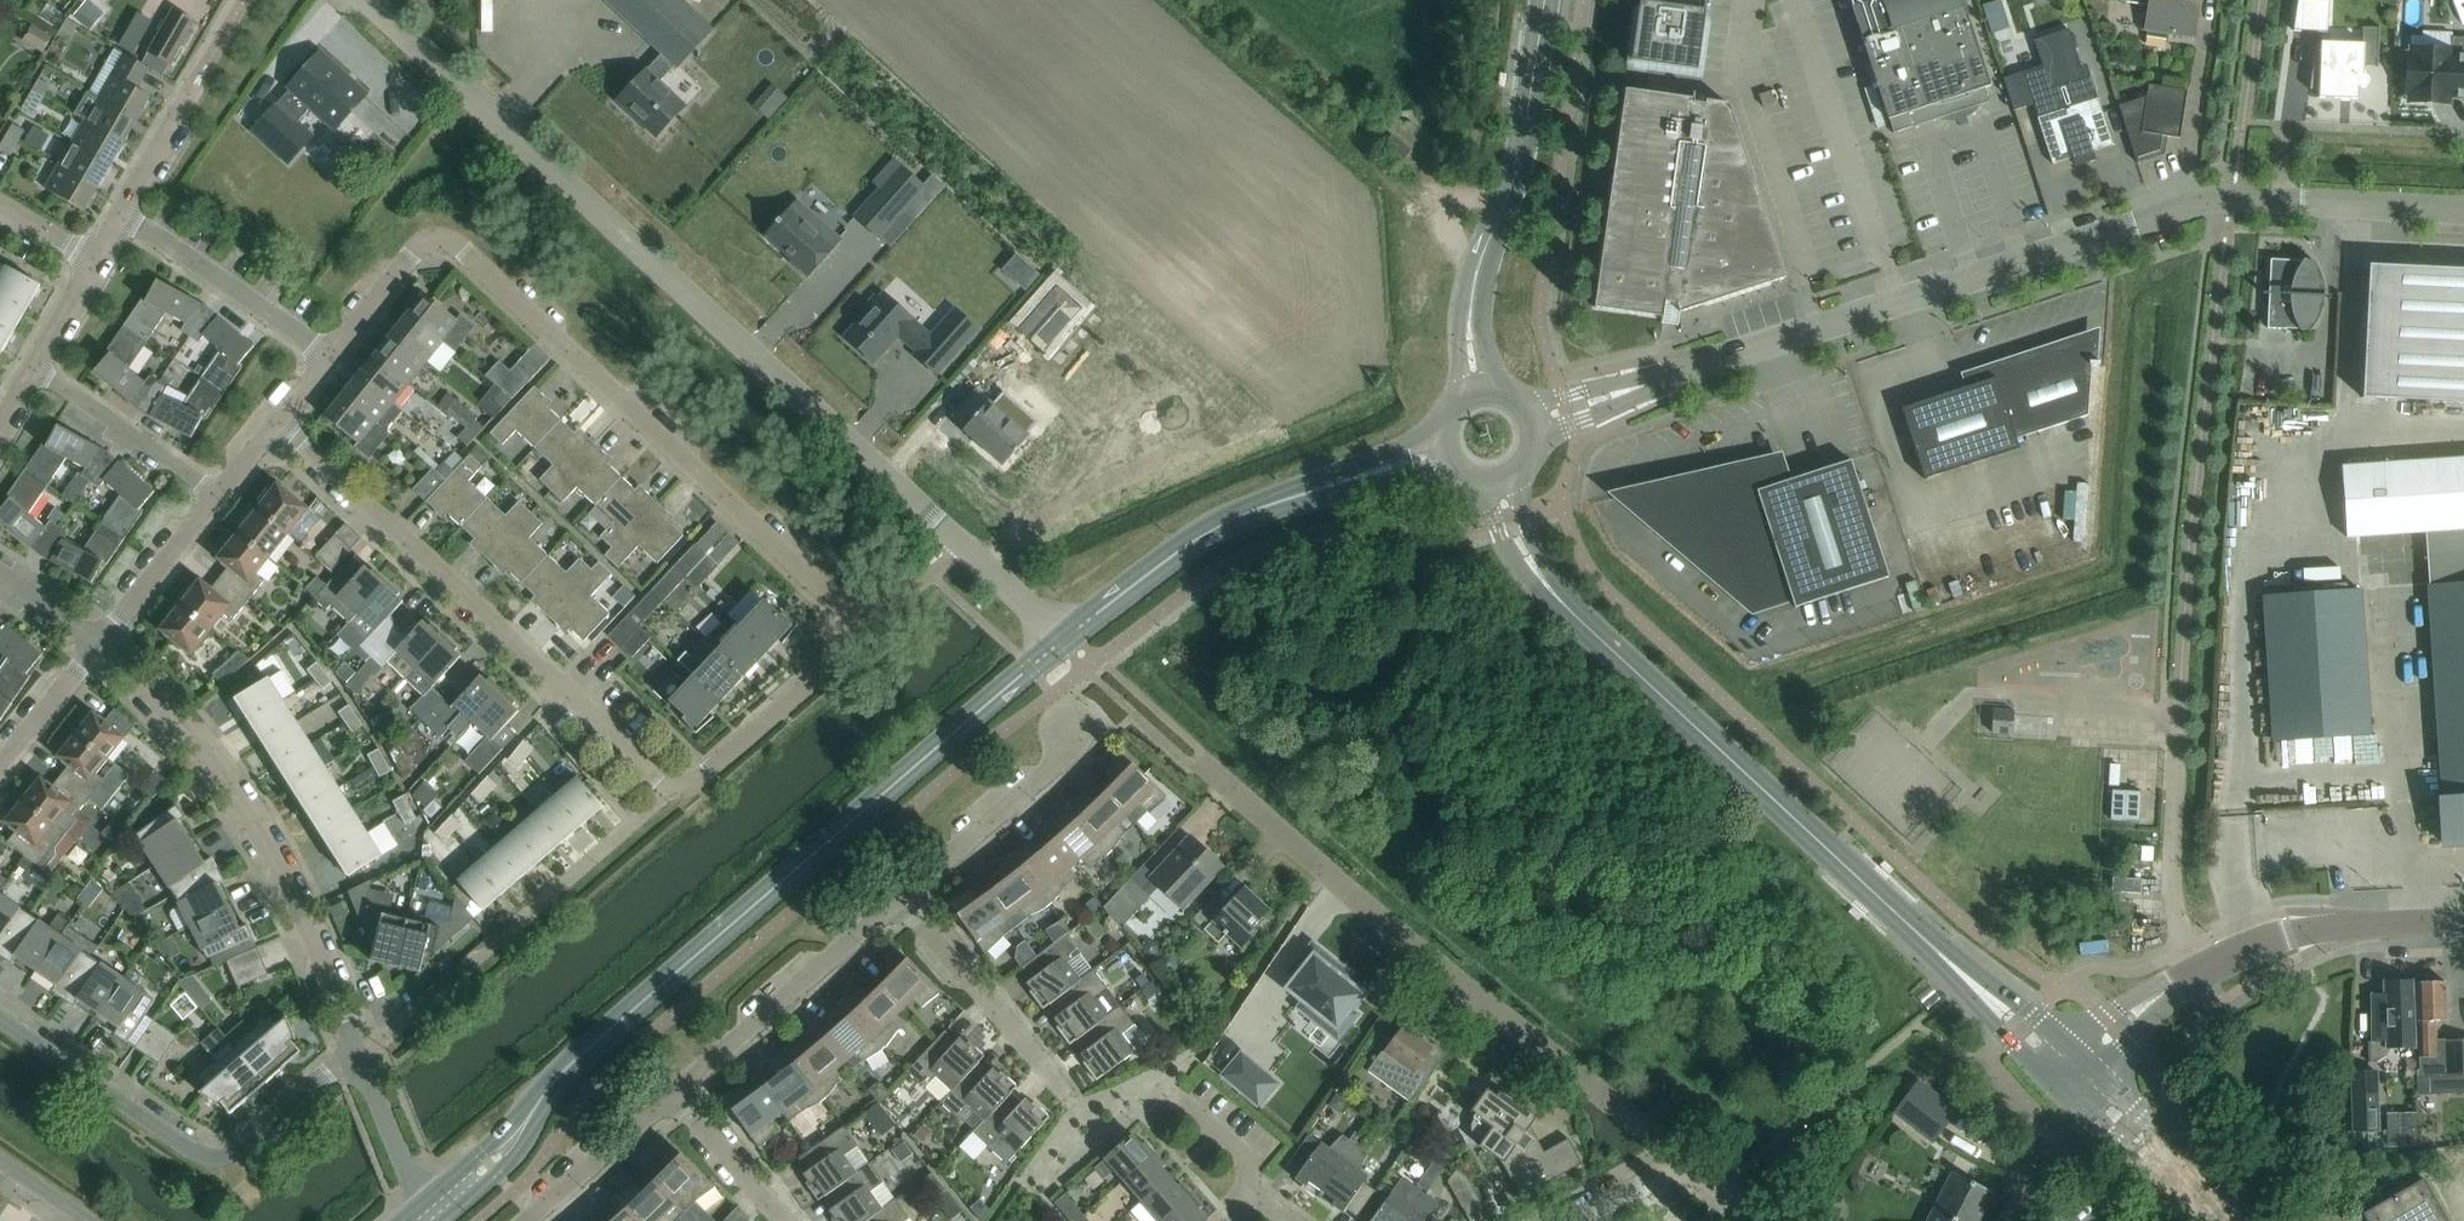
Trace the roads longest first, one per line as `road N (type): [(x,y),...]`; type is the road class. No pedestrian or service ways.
road 1 (residential): [(333,356),(414,257),(437,249),(463,255),(842,606),(850,621),(845,649),(703,778),(672,784),(280,421)]
road 2 (residential): [(1537,420),(2233,198),(2463,209)]
road 3 (unclassified): [(1060,639),(369,0)]
road 4 (secondary): [(429,1214),(500,1153),(564,1070),(1060,639)]
road 5 (secondary): [(2072,1076),(1564,605),(1519,543),(1501,482)]
road 6 (residential): [(1686,1161),(1328,872),(1202,758)]
road 7 (residential): [(353,1052),(289,891),(239,794),(213,755),(100,644)]
road 8 (secondary): [(1060,639),(1218,525),(1445,449)]
road 9 (residential): [(353,1052),(244,1150),(212,1157),(0,1016)]
road 10 (secondary): [(1479,388),(1468,341),(1471,289),(1517,167),(1544,0)]
road 11 (residential): [(674,1093),(899,897)]
road 12 (residential): [(2197,977),(2171,902),(2180,694)]
road 13 (residential): [(2197,977),(2296,937),(2463,919)]
road 14 (residential): [(1069,1098),(899,897)]
road 15 (residential): [(333,356),(121,217)]
road 16 (residential): [(899,897),(1058,759),(1068,733)]
road 17 (residential): [(215,497),(37,365)]
road 18 (secondary): [(2221,1220),(2072,1076)]
road 19 (residential): [(526,1220),(674,1093)]
road 20 (residential): [(100,644),(215,497)]
road 21 (residential): [(1282,1220),(1249,1198),(1244,1161),(1167,1093)]
road 22 (residential): [(429,1214),(353,1052)]
road 23 (residential): [(783,1220),(674,1093)]
road 24 (residential): [(2072,1076),(2138,1013),(2197,977)]
road 25 (residential): [(0,768),(100,644)]
road 26 (residential): [(121,217),(198,82)]
road 27 (residential): [(1577,1220),(1686,1161)]
road 28 (residential): [(37,365),(98,258)]
road 29 (residential): [(100,644),(0,576)]

